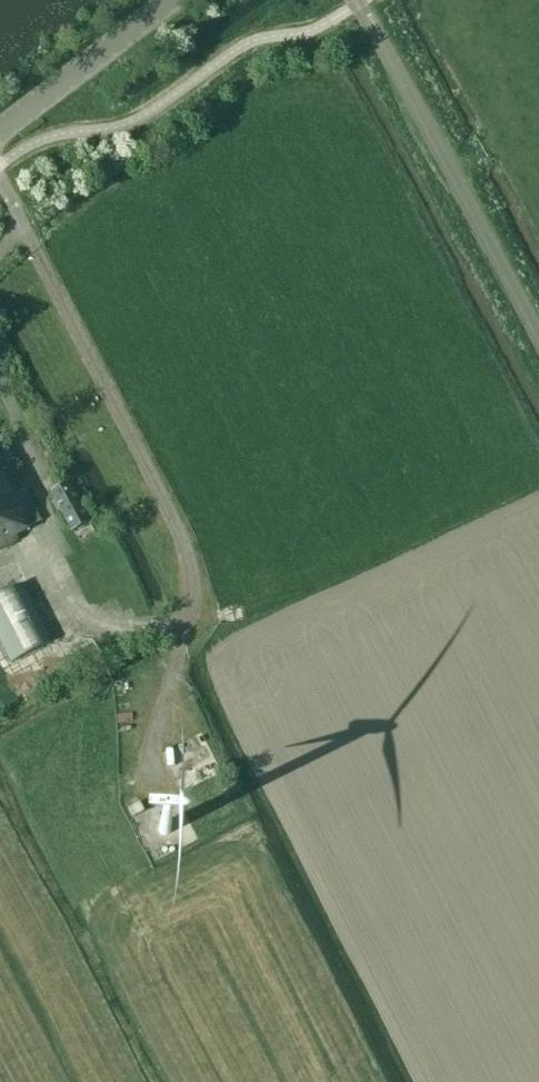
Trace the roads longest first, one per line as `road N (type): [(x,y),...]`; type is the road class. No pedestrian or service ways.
road 1 (unclassified): [(538,343),(354,0)]
road 2 (tertiary): [(0,133),(174,0)]

